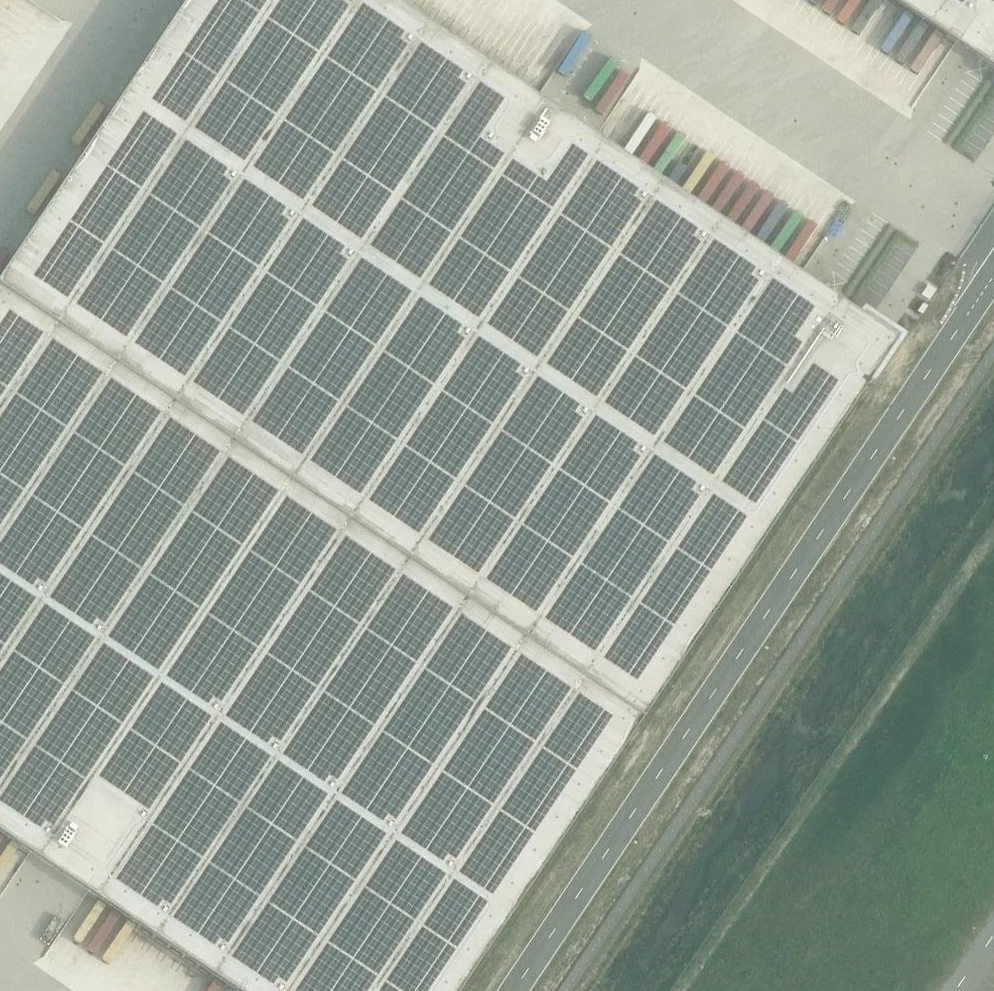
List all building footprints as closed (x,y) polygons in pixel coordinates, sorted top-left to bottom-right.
[(0,277),(0,287),(642,717),(871,378),(899,336),(864,313),(862,316),(858,313),(392,0),(186,0),(0,277)] [(993,66),(993,0),(896,0),(993,66)] [(113,908),(237,990),(459,990),(622,748),(642,717),(0,287),(0,832),(113,908)]
